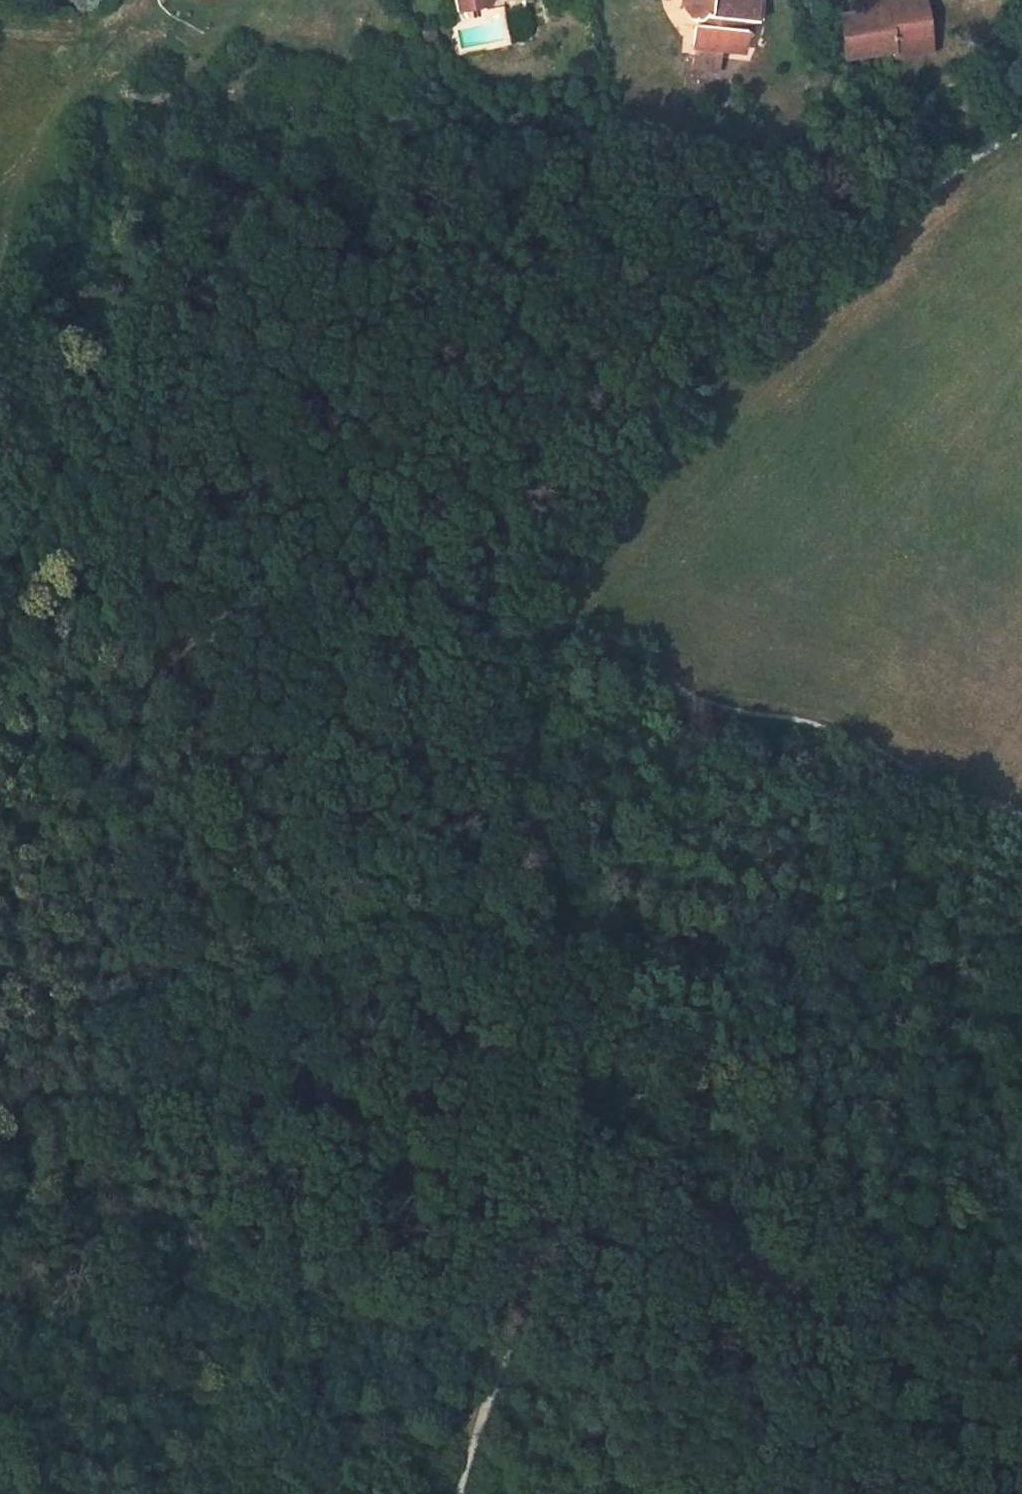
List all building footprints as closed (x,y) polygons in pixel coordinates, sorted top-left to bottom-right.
[(458,12),(486,6),(489,0),(455,0),(458,12)] [(756,0),(682,0),(681,7),(682,9),(685,15),(691,21),(695,24),(693,45),(742,50),(745,30),(741,30),(741,21),(753,22),(756,0)] [(839,15),(844,57),(891,50),(893,56),(913,52),(912,42),(929,39),(924,9),(913,11),(911,0),(867,0),(869,10),(839,15)] [(913,11),(924,9),(923,0),(911,0),(913,11)] [(931,49),(929,39),(912,42),(913,52),(931,49)]
